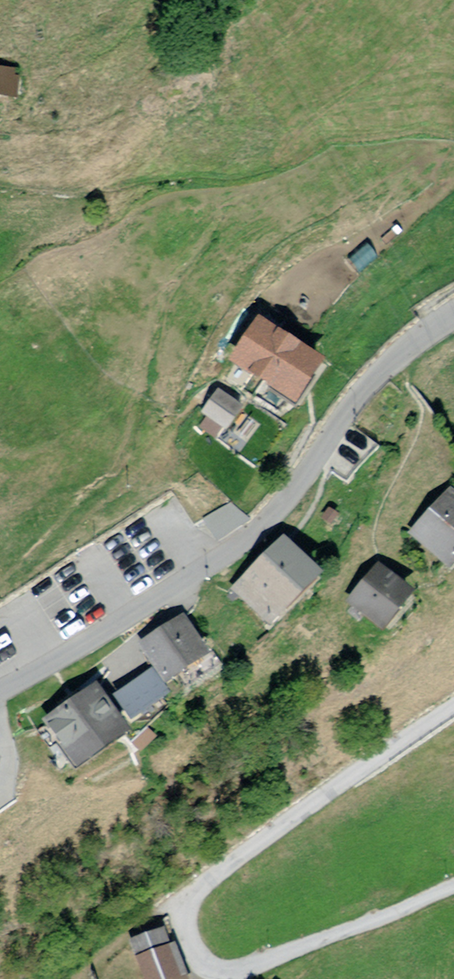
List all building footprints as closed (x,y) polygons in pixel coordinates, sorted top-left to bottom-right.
[(0,65),(0,102),(26,103),(27,66),(0,65)] [(317,364),(259,325),(236,361),(294,400),(317,364)] [(239,408),(219,393),(205,413),(224,427),(239,408)] [(198,479),(175,493),(195,526),(227,505),(198,479)] [(450,485),(409,532),(449,566),(453,561),(453,488),(450,485)] [(321,570),(285,534),(232,586),(269,623),(321,570)] [(407,594),(378,570),(353,601),(382,625),(407,594)] [(200,655),(180,623),(147,645),(167,676),(200,655)] [(166,693),(151,672),(116,696),(131,717),(166,693)] [(122,730),(95,691),(50,723),(77,762),(122,730)] [(130,742),(139,750),(154,736),(146,727),(130,742)] [(139,939),(155,978),(179,978),(195,972),(175,924),(139,939)]
